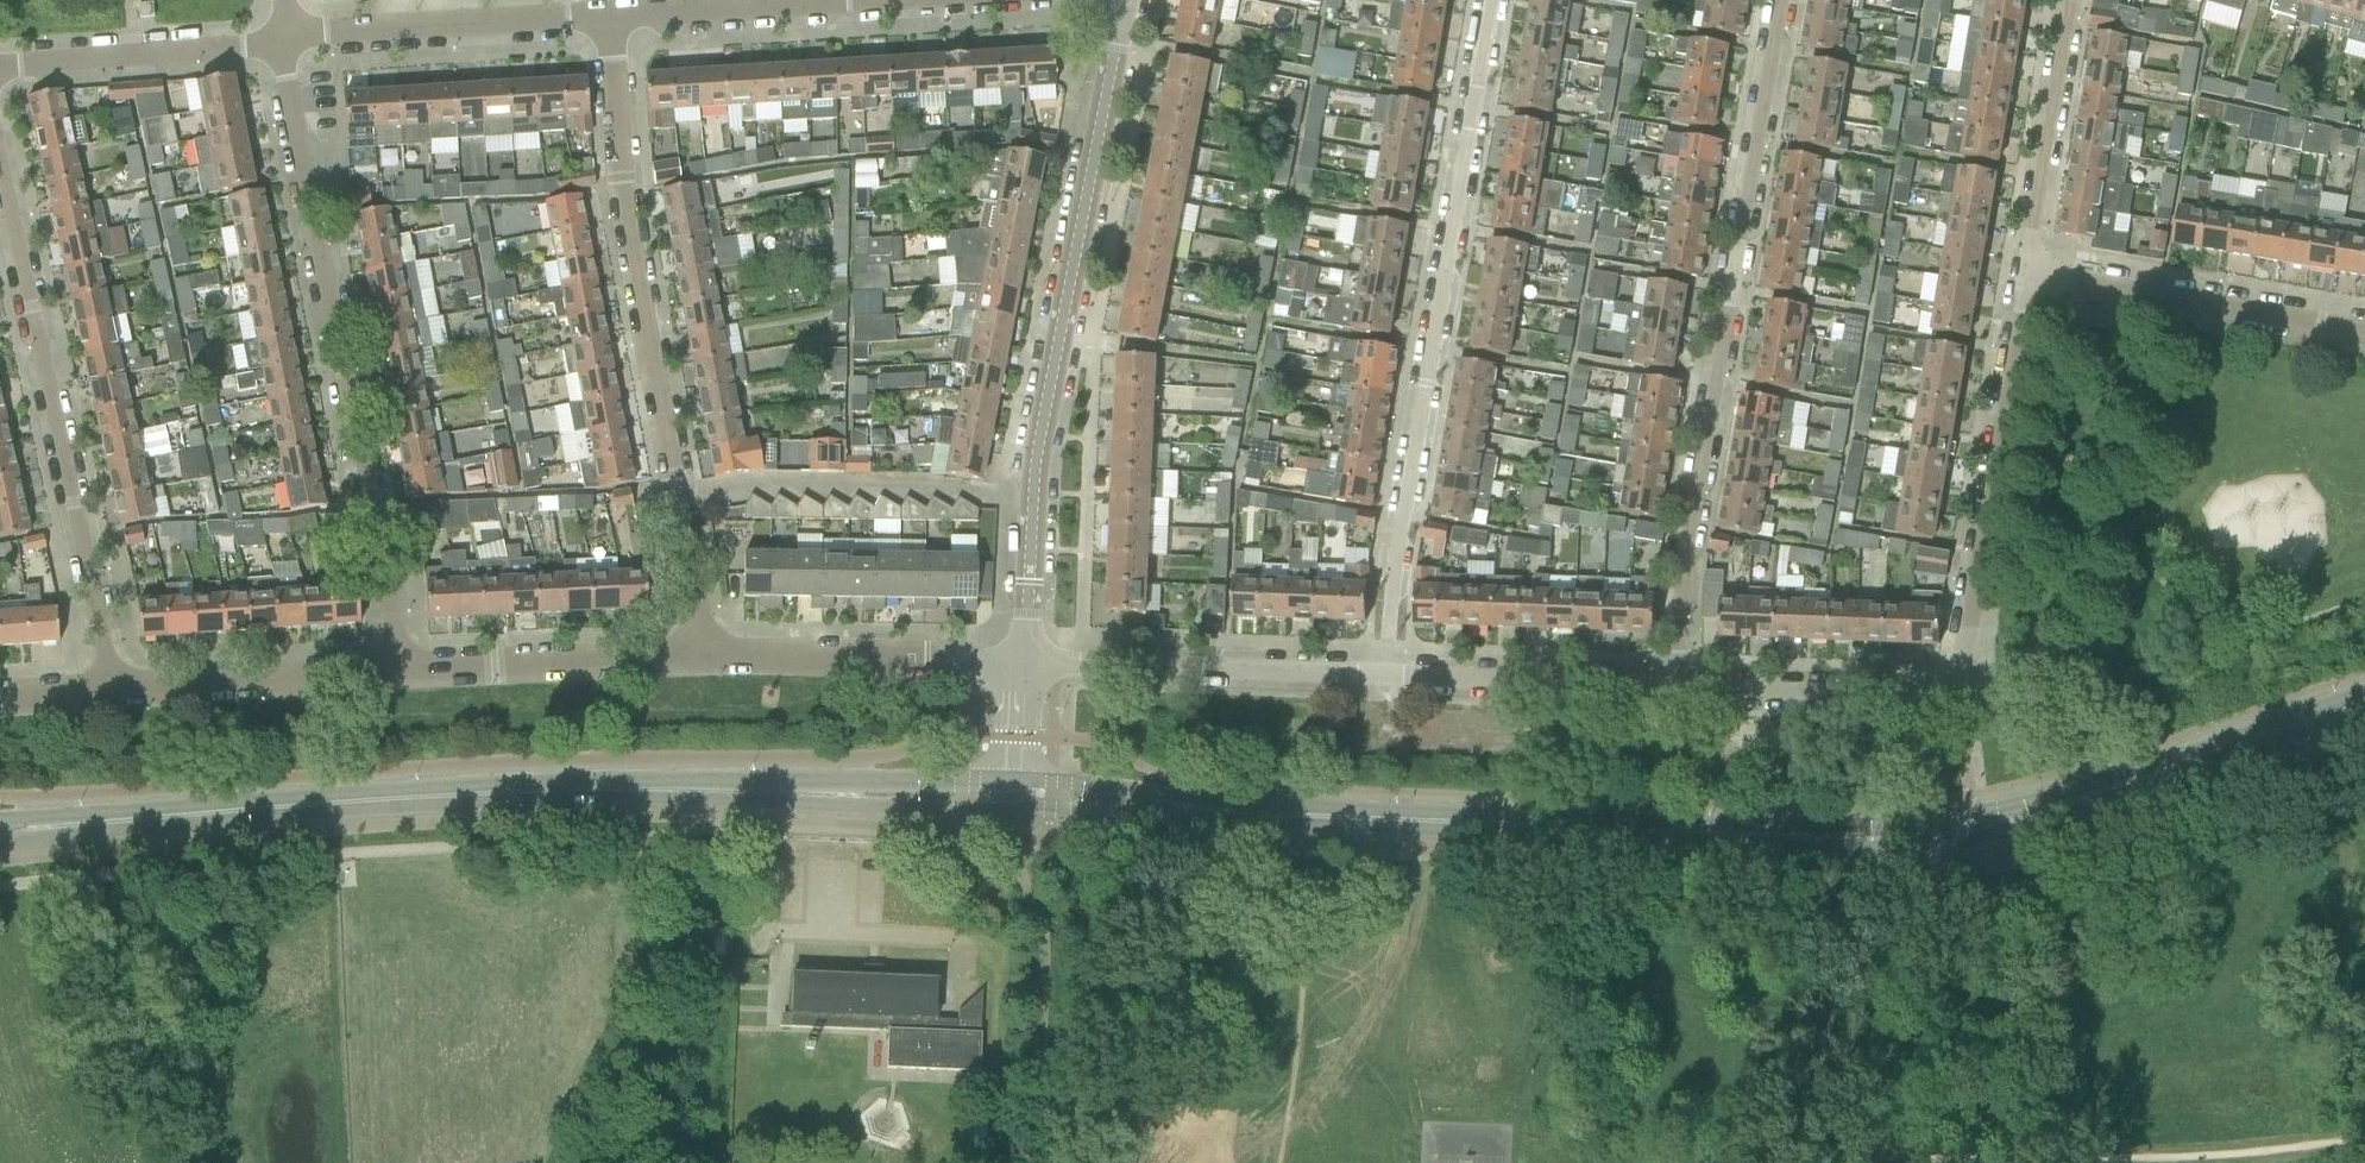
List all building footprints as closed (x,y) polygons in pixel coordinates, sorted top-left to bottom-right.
[(1181,16),(1216,23),(1233,26),(1238,0),(1184,0),(1181,16)] [(1344,0),(1329,0),(1327,8),(1342,10),(1344,0)] [(1409,7),(1444,13),(1446,0),(1391,0),(1390,4),(1409,7)] [(1529,27),(1564,33),(1578,35),(1583,8),(1569,5),(1557,3),(1537,0),(1533,0),(1529,27)] [(1636,14),(1649,16),(1652,0),(1638,0),(1637,6),(1636,14)] [(1696,6),(1745,15),(1747,0),(1708,0),(1708,1),(1700,0),(1697,0),(1696,6)] [(1810,3),(1848,9),(1850,0),(1810,0),(1810,3)] [(1891,10),(1904,12),(1904,13),(1917,15),(1918,11),(1919,0),(1892,0),(1891,10)] [(1925,12),(1936,14),(1938,14),(1939,15),(1941,0),(1927,0),(1925,12)] [(1971,20),(2021,28),(2025,1),(2017,0),(1974,0),(1971,20)] [(2089,25),(2114,28),(2117,7),(2118,0),(2094,0),(2092,12),(2089,25)] [(2242,13),(2246,0),(2209,0),(2208,3),(2242,13)] [(2271,12),(2297,19),(2302,0),(2274,0),(2271,12)] [(2295,23),(2309,26),(2314,8),(2328,12),(2331,0),(2302,0),(2297,19),(2295,23)] [(2324,25),(2350,32),(2354,19),(2359,0),(2331,0),(2328,12),(2324,25)] [(2354,19),(2349,39),(2364,43),(2364,0),(2359,0),(2354,19)] [(1810,3),(1806,25),(1856,34),(1857,27),(1845,25),(1848,9),(1810,3)] [(2242,13),(2208,3),(2203,23),(2237,32),(2242,13)] [(153,4),(139,5),(139,16),(140,19),(154,18),(154,17),(153,4)] [(1391,4),(1387,30),(1404,33),(1440,39),(1444,13),(1409,7),(1391,4)] [(1745,15),(1696,6),(1695,13),(1705,14),(1703,31),(1741,38),(1745,15)] [(2117,7),(2114,28),(2137,32),(2140,14),(2140,13),(2117,7)] [(2137,32),(2154,35),(2157,17),(2168,18),(2169,13),(2141,8),(2140,13),(2137,32)] [(2314,8),(2309,26),(2323,30),(2324,25),(2328,12),(2314,8)] [(1923,26),(1922,28),(1936,31),(1936,29),(1939,15),(1938,14),(1936,14),(1925,12),(1923,26)] [(1611,25),(1608,41),(1623,43),(1626,22),(1627,16),(1613,14),(1612,19),(1611,25)] [(1216,23),(1181,16),(1176,44),(1211,51),(1216,23)] [(2169,16),(2166,34),(2191,39),(2194,21),(2169,16)] [(2157,17),(2154,35),(2165,37),(2168,18),(2157,17)] [(1971,20),(1966,47),(2016,55),(2021,28),(1971,20)] [(1303,23),(1300,39),(1313,41),(1316,25),(1303,23)] [(1902,24),(1899,41),(1912,43),(1915,26),(1902,24)] [(1856,34),(1806,25),(1802,48),(1852,57),(1856,34)] [(2350,32),(2324,25),(2322,31),(2349,39),(2350,32)] [(1529,27),(1524,54),(1567,61),(1575,63),(1578,48),(1562,45),(1564,33),(1529,27)] [(1324,28),(1321,47),(1333,49),(1336,30),(1324,28)] [(1631,40),(1628,59),(1638,61),(1640,61),(1642,61),(1646,34),(1632,31),(1631,40)] [(1404,33),(1400,60),(1435,66),(1440,39),(1404,33)] [(2095,34),(2090,63),(2124,69),(2127,52),(2143,55),(2145,42),(2095,34)] [(1300,39),(1297,56),(1311,59),(1311,58),(1313,41),(1300,39)] [(1689,57),(1687,69),(1723,75),(1727,47),(1678,39),(1675,54),(1689,57)] [(2349,39),(2344,56),(2364,62),(2364,43),(2349,39)] [(1623,43),(1608,41),(1606,55),(1620,57),(1623,43)] [(1912,43),(1899,41),(1895,64),(1908,66),(1912,43)] [(1239,42),(1237,54),(1255,57),(1257,45),(1239,42)] [(1918,45),(1915,66),(1929,69),(1933,48),(1918,45)] [(1316,75),(1316,76),(1351,81),(1353,69),(1356,53),(1333,49),(1321,47),(1318,63),(1316,75)] [(1962,74),(1976,77),(2012,82),(2016,55),(1966,47),(1962,74)] [(2184,49),(2179,79),(2194,81),(2199,51),(2198,51),(2197,51),(2184,49)] [(1052,51),(1024,53),(1026,89),(1054,87),(1052,51)] [(2140,72),(2143,55),(2127,52),(2124,69),(2140,72)] [(1024,53),(997,55),(998,68),(999,90),(1002,124),(1011,124),(1019,123),(1018,108),(1021,108),(1020,94),(1018,94),(1017,89),(1026,89),(1025,68),(1024,53)] [(1524,54),(1520,81),(1555,87),(1562,88),(1567,61),(1524,54)] [(997,55),(970,57),(972,92),(999,90),(997,55)] [(970,57),(943,58),(945,94),(972,92),(970,57)] [(943,58),(914,60),(917,95),(945,94),(943,58)] [(1173,58),(1168,85),(1205,93),(1210,65),(1173,58)] [(1625,74),(1625,75),(1637,77),(1639,77),(1642,61),(1640,61),(1638,61),(1628,59),(1625,74)] [(914,60),(887,62),(889,97),(890,97),(891,116),(917,114),(916,95),(917,95),(914,60)] [(1435,66),(1400,60),(1395,88),(1430,94),(1435,66)] [(887,62),(860,64),(863,110),(875,110),(875,98),(876,98),(889,97),(887,62)] [(1812,62),(1807,90),(1842,96),(1847,68),(1812,62)] [(2090,63),(2085,91),(2119,97),(2124,69),(2090,63)] [(860,64),(832,65),(835,100),(837,100),(849,100),(850,113),(863,112),(863,110),(860,64)] [(832,65),(805,67),(809,121),(836,119),(835,100),(832,65)] [(1915,66),(1912,83),(1913,83),(1927,85),(1929,69),(1915,66)] [(781,69),(778,69),(780,104),(779,104),(780,123),(784,123),(809,121),(805,67),(793,68),(781,69)] [(778,69),(751,70),(753,105),(779,104),(780,104),(778,69)] [(1687,69),(1683,96),(1718,102),(1723,75),(1687,69)] [(751,70),(723,72),(726,107),(737,106),(738,122),(751,121),(750,106),(753,105),(751,70)] [(700,74),(696,74),(698,109),(702,109),(726,107),(723,72),(700,74)] [(1603,73),(1599,94),(1613,97),(1617,75),(1603,73)] [(673,75),(669,76),(671,111),(673,110),(675,110),(698,109),(696,74),(673,75)] [(669,76),(645,77),(648,132),(674,130),(673,110),(671,111),(669,76)] [(197,84),(202,111),(237,104),(232,77),(197,84)] [(1976,77),(1972,104),(2007,109),(2012,82),(1976,77)] [(2199,92),(2220,97),(2222,87),(2223,83),(2202,78),(2199,92)] [(2179,79),(2176,95),(2191,97),(2194,81),(2179,79)] [(589,135),(586,80),(559,82),(562,132),(564,132),(563,118),(576,117),(577,136),(589,135)] [(1555,87),(1520,81),(1515,108),(1550,114),(1555,87)] [(559,82),(532,84),(534,120),(536,134),(562,132),(559,82)] [(134,99),(139,122),(160,119),(166,117),(162,97),(161,83),(152,83),(133,85),(134,99)] [(2222,87),(2220,97),(2234,100),(2237,86),(2223,83),(2222,87)] [(532,84),(505,86),(507,121),(508,136),(536,134),(534,120),(532,84)] [(2259,84),(2254,104),(2272,108),(2274,95),(2276,87),(2259,84)] [(107,87),(107,88),(108,101),(127,99),(126,85),(107,87)] [(1168,85),(1162,113),(1200,120),(1205,93),(1168,85)] [(505,86),(478,87),(480,123),(481,139),(508,137),(508,136),(507,121),(505,86)] [(1621,102),(1620,103),(1632,105),(1633,105),(1634,105),(1637,88),(1636,88),(1623,86),(1621,102)] [(1891,86),(1888,103),(1901,105),(1903,92),(1904,89),(1891,86)] [(478,87),(451,89),(455,140),(481,139),(480,123),(478,87)] [(451,89),(425,91),(428,142),(455,140),(451,89)] [(1807,90),(1803,117),(1838,123),(1842,96),(1807,90)] [(425,91),(398,92),(400,128),(401,146),(429,144),(428,142),(425,91)] [(1293,91),(1289,109),(1297,110),(1298,111),(1300,111),(1301,111),(1304,93),(1303,93),(1302,92),(1300,92),(1299,92),(1293,91)] [(2085,91),(2080,120),(2143,131),(2145,116),(2117,111),(2119,97),(2085,91)] [(28,99),(34,128),(68,121),(62,92),(28,99)] [(373,130),(400,128),(398,92),(371,94),(373,130)] [(371,94),(343,96),(346,132),(347,151),(375,149),(373,130),(371,94)] [(1613,97),(1599,94),(1597,108),(1611,111),(1613,97)] [(1312,95),(1308,114),(1322,116),(1326,97),(1312,95)] [(2274,95),(2272,108),(2273,108),(2287,111),(2290,98),(2277,95),(2274,95)] [(1718,102),(1683,96),(1680,111),(1666,109),(1664,121),(1713,130),(1718,102)] [(1372,124),(1389,127),(1424,133),(1428,106),(1376,97),(1372,124)] [(1957,101),(1953,128),(2003,136),(2007,109),(1972,104),(1957,101)] [(2196,115),(2196,116),(2223,122),(2223,121),(2225,106),(2199,101),(2196,115)] [(2308,117),(2327,121),(2329,110),(2330,106),(2312,102),(2308,117)] [(1887,103),(1882,130),(1883,130),(1897,132),(1901,105),(1888,103),(1887,103)] [(1907,119),(1921,122),(1923,106),(1909,103),(1906,119),(1907,119)] [(202,111),(208,138),(243,131),(237,104),(202,111)] [(2222,123),(2222,124),(2239,128),(2237,139),(2247,141),(2249,130),(2253,112),(2225,106),(2223,121),(2223,122),(2222,123)] [(2329,110),(2327,121),(2343,124),(2346,110),(2330,106),(2329,110)] [(129,109),(116,111),(121,138),(135,135),(129,109)] [(1289,109),(1286,128),(1295,129),(1298,130),(1301,111),(1300,111),(1298,111),(1297,110),(1289,109)] [(2253,112),(2249,130),(2276,135),(2276,134),(2279,118),(2253,112)] [(1162,113),(1157,141),(1194,148),(1200,120),(1162,113)] [(1322,116),(1308,114),(1306,129),(1320,132),(1322,116)] [(1838,123),(1803,117),(1798,144),(1848,153),(1849,142),(1835,139),(1838,123)] [(68,121),(34,128),(40,156),(74,149),(88,146),(82,118),(68,121)] [(2173,118),(2170,135),(2172,135),(2173,135),(2184,137),(2187,121),(2173,118)] [(2279,118),(2276,134),(2274,145),(2299,150),(2305,123),(2279,118)] [(160,119),(139,122),(144,150),(159,147),(165,146),(160,119)] [(1616,125),(1613,148),(1626,150),(1628,138),(1630,121),(1617,119),(1616,125)] [(1903,144),(1903,146),(1924,150),(1928,126),(1929,124),(1929,123),(1921,122),(1907,119),(1907,120),(1907,122),(1903,144)] [(2080,120),(2075,148),(2125,157),(2128,138),(2141,140),(2143,131),(2080,120)] [(1513,121),(1508,148),(1544,154),(1548,127),(1513,121)] [(1011,124),(1002,124),(1004,144),(1017,146),(1036,149),(1038,135),(1020,132),(1019,123),(1011,124)] [(2301,151),(2325,156),(2331,129),(2307,124),(2301,151)] [(1389,127),(1384,154),(1419,160),(1421,151),(1427,152),(1431,135),(1424,134),(1424,133),(1389,127)] [(2003,136),(1953,128),(1950,128),(1945,155),(1998,164),(2003,136)] [(1883,130),(1880,147),(1894,149),(1894,146),(1897,132),(1883,130)] [(2249,130),(2247,141),(2273,147),(2276,135),(2249,130)] [(192,141),(198,168),(248,158),(243,131),(208,138),(192,141)] [(992,131),(975,133),(976,146),(993,145),(992,131)] [(2339,145),(2356,149),(2356,148),(2359,136),(2342,132),(2339,145)] [(921,135),(918,135),(919,151),(922,151),(947,149),(947,148),(946,133),(921,135)] [(975,133),(953,134),(954,148),(976,146),(975,133)] [(1666,134),(1662,156),(1665,157),(1671,158),(1719,166),(1723,143),(1700,139),(1688,137),(1685,137),(1666,134)] [(918,135),(901,136),(902,152),(919,151),(918,135)] [(1038,135),(1036,149),(1054,153),(1056,139),(1038,135)] [(2170,135),(2168,152),(2169,152),(2181,154),(2182,152),(2184,137),(2173,135),(2172,135),(2170,135)] [(2356,148),(2364,150),(2364,137),(2359,136),(2356,148)] [(2138,159),(2141,140),(2128,138),(2125,157),(2129,158),(2138,159)] [(892,139),(864,140),(865,155),(893,154),(892,139)] [(864,140),(846,141),(847,156),(865,155),(864,140)] [(1157,141),(1152,169),(1189,176),(1194,148),(1157,141)] [(808,144),(782,146),(783,160),(809,159),(808,145),(808,144)] [(825,144),(808,145),(809,159),(826,158),(825,144)] [(138,146),(123,150),(127,167),(142,164),(138,146)] [(1282,146),(1279,164),(1287,166),(1289,166),(1290,167),(1294,148),(1292,148),(1282,146)] [(1592,146),(1589,162),(1600,164),(1602,164),(1603,164),(1606,148),(1605,148),(1603,148),(1592,146)] [(159,147),(144,150),(148,168),(163,165),(159,147)] [(1302,148),(1299,167),(1313,170),(1315,170),(1318,151),(1316,151),(1315,150),(1302,148)] [(1508,148),(1503,175),(1539,181),(1544,154),(1508,148)] [(1613,148),(1610,165),(1611,165),(1623,167),(1623,165),(1624,161),(1626,150),(1613,148)] [(2075,148),(2070,177),(2122,186),(2124,186),(2129,158),(2125,157),(2075,148)] [(40,156),(46,185),(80,177),(74,149),(40,156)] [(772,150),(754,153),(756,167),(775,164),(772,150)] [(989,152),(984,176),(1038,186),(1043,159),(1008,152),(989,152)] [(754,153),(737,156),(740,170),(756,167),(754,153)] [(1384,154),(1380,181),(1415,187),(1419,160),(1384,154)] [(1784,154),(1780,177),(1829,185),(1834,186),(1835,180),(1831,179),(1828,178),(1820,177),(1822,160),(1808,158),(1784,154)] [(921,157),(892,159),(893,170),(922,168),(921,157)] [(1665,157),(1662,179),(1677,182),(1715,188),(1719,166),(1671,158),(1665,157)] [(248,158),(198,168),(203,195),(253,185),(248,158)] [(725,158),(704,162),(706,176),(727,173),(725,158)] [(1653,175),(1654,160),(1637,159),(1636,174),(1653,175)] [(1898,169),(1895,187),(1907,189),(1908,189),(1911,169),(1911,168),(1912,162),(1913,161),(1900,159),(1899,167),(1899,169),(1898,169)] [(855,161),(854,190),(869,189),(876,189),(874,160),(855,161)] [(651,166),(654,184),(680,180),(677,162),(651,166)] [(704,162),(687,165),(689,179),(706,176),(704,162)] [(1586,176),(1586,179),(1599,181),(1600,182),(1603,164),(1602,164),(1600,164),(1589,162),(1586,176)] [(142,164),(127,167),(130,184),(145,180),(142,164)] [(1279,164),(1275,183),(1287,185),(1290,167),(1289,166),(1287,166),(1279,164)] [(1297,183),(1295,196),(1313,199),(1315,188),(1310,187),(1310,186),(1313,170),(1299,167),(1296,183),(1297,183)] [(1941,195),(1956,198),(1991,204),(1996,176),(1946,167),(1941,195)] [(1152,169),(1146,197),(1184,204),(1189,176),(1152,169)] [(1877,170),(1873,193),(1886,195),(1890,172),(1879,171),(1877,170)] [(592,171),(573,174),(576,190),(595,187),(592,171)] [(833,171),(833,189),(847,189),(848,172),(833,171)] [(169,174),(151,177),(156,204),(174,201),(169,174)] [(573,174),(555,178),(557,193),(576,190),(573,174)] [(981,175),(976,202),(983,203),(1032,213),(1038,186),(984,176),(981,175)] [(1503,175),(1499,202),(1534,208),(1539,181),(1503,175)] [(2163,175),(2160,191),(2174,194),(2177,177),(2163,175)] [(395,186),(387,186),(388,204),(404,203),(403,189),(403,176),(395,177),(395,186)] [(459,176),(431,177),(432,201),(460,200),(459,186),(459,176)] [(1608,176),(1605,193),(1618,195),(1621,178),(1608,176)] [(46,185),(52,213),(86,206),(80,177),(46,185)] [(1780,177),(1776,199),(1815,206),(1832,209),(1836,186),(1834,186),(1829,185),(1780,177)] [(2070,177),(2065,205),(2117,214),(2122,186),(2070,177)] [(2212,185),(2210,193),(2237,198),(2240,181),(2213,177),(2212,185)] [(919,179),(888,183),(889,188),(919,185),(919,179)] [(1658,202),(1663,202),(1711,211),(1715,188),(1677,182),(1662,179),(1658,202)] [(2184,180),(2183,189),(2196,192),(2197,183),(2184,180)] [(2240,181),(2237,198),(2255,201),(2257,189),(2266,191),(2267,185),(2240,180),(2240,181)] [(1415,187),(1380,181),(1375,209),(1410,215),(1415,187)] [(533,182),(513,183),(514,197),(534,196),(534,194),(533,182)] [(659,191),(665,220),(714,211),(708,182),(659,191)] [(2277,207),(2291,210),(2294,187),(2268,182),(2267,185),(2266,191),(2279,193),(2277,207)] [(2294,187),(2291,210),(2307,212),(2309,197),(2320,199),(2321,194),(2322,186),(2295,182),(2294,187)] [(513,183),(485,184),(486,198),(514,197),(513,183)] [(2177,221),(2173,245),(2201,249),(2210,195),(2210,193),(2212,185),(2197,183),(2196,192),(2183,189),(2179,209),(2177,221)] [(485,184),(459,186),(460,200),(486,198),(485,184)] [(2122,186),(2117,214),(2127,216),(2132,188),(2124,186),(2122,186)] [(1895,187),(1892,203),(1906,206),(1906,204),(1908,189),(1907,189),(1895,187)] [(833,189),(832,206),(846,207),(847,189),(833,189)] [(854,190),(854,206),(868,207),(869,189),(854,190)] [(1583,194),(1579,215),(1593,218),(1595,203),(1596,202),(1604,203),(1605,193),(1597,191),(1584,189),(1583,194)] [(2228,254),(2254,259),(2266,191),(2257,189),(2255,201),(2237,198),(2228,254)] [(228,198),(233,227),(268,220),(262,191),(228,198)] [(349,195),(352,208),(371,204),(368,191),(349,195)] [(2160,191),(2157,208),(2172,210),(2174,194),(2160,191)] [(2254,259),(2281,263),(2291,210),(2277,207),(2279,193),(2266,191),(2254,259)] [(1604,203),(1603,210),(1615,212),(1618,195),(1605,193),(1604,203)] [(1859,212),(1883,216),(1886,197),(1862,193),(1859,212)] [(2201,249),(2228,254),(2237,198),(2210,193),(2210,195),(2201,249)] [(2320,199),(2318,213),(2343,217),(2347,198),(2321,194),(2320,199)] [(556,200),(545,202),(550,231),(584,225),(579,196),(556,200)] [(1146,197),(1141,224),(1147,226),(1178,232),(1184,204),(1146,197)] [(2281,263),(2308,268),(2318,213),(2320,199),(2309,197),(2307,212),(2291,210),(2281,263)] [(1956,198),(1951,225),(1986,231),(1991,204),(1956,198)] [(1776,199),(1773,221),(1822,230),(1823,224),(1812,222),(1815,206),(1776,199)] [(826,202),(803,206),(806,225),(829,221),(826,202)] [(1272,202),(1269,220),(1277,222),(1279,222),(1280,222),(1284,204),(1282,204),(1272,202)] [(1534,208),(1499,202),(1494,229),(1542,237),(1547,210),(1534,208)] [(1672,211),(1669,226),(1708,233),(1711,211),(1663,202),(1662,209),(1672,211)] [(59,242),(104,232),(98,203),(86,206),(52,213),(59,242)] [(134,206),(138,224),(154,220),(150,203),(134,206)] [(983,203),(978,230),(1027,240),(1032,213),(983,203)] [(463,205),(438,207),(442,228),(452,226),(466,223),(467,223),(463,205)] [(2117,214),(2065,205),(2060,235),(2093,241),(2091,250),(2125,256),(2128,237),(2114,234),(2117,214)] [(484,206),(471,208),(478,246),(491,243),(484,206)] [(173,208),(158,212),(165,241),(180,238),(173,208)] [(2172,210),(2157,208),(2155,221),(2169,224),(2172,210)] [(354,215),(359,245),(393,238),(388,209),(354,215)] [(665,220),(670,249),(705,242),(720,240),(714,211),(665,220)] [(2308,268),(2335,272),(2344,220),(2344,218),(2343,217),(2318,213),(2308,268)] [(2127,216),(2117,214),(2114,234),(2128,237),(2131,217),(2127,216)] [(1351,243),(1354,217),(1339,215),(1336,241),(1351,243)] [(1575,243),(1588,246),(1588,245),(1590,232),(1593,218),(1579,215),(1575,243)] [(1601,216),(1598,237),(1610,239),(1614,240),(1617,226),(1618,217),(1602,215),(1601,216)] [(1290,216),(1287,235),(1301,237),(1304,218),(1290,216)] [(1353,246),(1368,249),(1403,254),(1408,227),(1357,218),(1353,246)] [(1869,219),(1866,237),(1878,239),(1882,221),(1869,219)] [(154,220),(138,224),(142,242),(158,239),(154,220)] [(233,227),(239,256),(273,249),(268,220),(233,227)] [(1269,220),(1265,239),(1277,241),(1280,222),(1279,222),(1277,222),(1269,220)] [(2362,277),(2364,259),(2364,224),(2344,220),(2335,272),(2362,277)] [(1773,221),(1769,243),(1807,250),(1818,252),(1822,230),(1773,221)] [(466,223),(452,226),(455,244),(469,242),(466,223)] [(853,223),(853,241),(867,242),(867,224),(853,223)] [(1141,224),(1135,252),(1173,259),(1178,232),(1141,224)] [(1653,224),(1649,246),(1656,247),(1704,255),(1708,233),(1669,226),(1653,224)] [(1890,224),(1886,241),(1897,243),(1898,243),(1899,243),(1902,226),(1890,224)] [(550,231),(556,260),(590,253),(584,225),(550,231)] [(1951,225),(1946,251),(1982,258),(1986,231),(1951,225)] [(104,232),(59,242),(65,270),(99,263),(128,256),(121,228),(104,232)] [(944,233),(946,259),(971,257),(1022,267),(1027,240),(978,230),(977,230),(944,233)] [(832,231),(831,248),(845,249),(846,232),(832,231)] [(2138,247),(2137,257),(2163,262),(2164,253),(2165,251),(2167,235),(2153,232),(2151,249),(2138,247)] [(1284,251),(1284,252),(1298,254),(1298,253),(1301,237),(1287,235),(1284,251)] [(705,242),(670,249),(676,278),(710,271),(740,265),(735,237),(720,240),(705,242)] [(1598,237),(1595,254),(1610,256),(1612,257),(1613,257),(1616,257),(1617,258),(1620,241),(1618,241),(1614,240),(1610,239),(1598,237)] [(1878,239),(1866,237),(1863,251),(1876,254),(1878,239)] [(180,238),(165,241),(171,269),(186,266),(180,238)] [(359,245),(365,273),(399,266),(393,238),(359,245)] [(853,241),(852,269),(886,266),(888,265),(902,264),(899,238),(867,242),(853,241)] [(1492,241),(1487,269),(1523,275),(1536,277),(1541,249),(1492,241)] [(1886,241),(1883,257),(1896,259),(1899,243),(1898,243),(1897,243),(1886,241)] [(478,246),(477,246),(483,275),(497,272),(492,243),(491,243),(478,246)] [(1769,243),(1765,266),(1814,274),(1815,268),(1804,266),(1807,250),(1769,243)] [(1704,255),(1656,247),(1654,254),(1664,256),(1662,272),(1700,278),(1704,255)] [(831,248),(831,266),(844,266),(845,249),(831,248)] [(239,256),(245,284),(279,277),(273,249),(239,256)] [(1368,249),(1363,275),(1398,281),(1403,254),(1368,249)] [(1946,251),(1942,278),(1977,284),(1982,258),(1946,251)] [(471,252),(458,255),(464,284),(477,281),(471,252)] [(1135,252),(1130,280),(1168,287),(1173,259),(1135,252)] [(556,262),(542,265),(547,291),(561,288),(595,282),(590,253),(556,260),(556,262)] [(1571,261),(1567,283),(1582,285),(1587,258),(1586,258),(1572,255),(1571,261)] [(946,259),(936,260),(939,286),(958,285),(966,284),(982,287),(1017,293),(1022,267),(971,257),(946,259)] [(1261,258),(1258,276),(1266,277),(1269,278),(1270,278),(1273,260),(1272,260),(1261,258)] [(149,262),(152,280),(166,277),(163,259),(149,262)] [(1282,262),(1277,289),(1293,291),(1293,290),(1304,292),(1309,267),(1282,262)] [(65,270),(71,298),(105,291),(99,263),(65,270)] [(365,273),(370,302),(404,295),(418,292),(413,264),(399,266),(365,273)] [(852,269),(852,294),(889,290),(888,265),(886,266),(852,269)] [(1861,265),(1858,282),(1871,284),(1874,267),(1861,265)] [(1814,274),(1765,266),(1761,289),(1799,295),(1802,279),(1813,281),(1814,274)] [(1487,269),(1483,296),(1518,302),(1523,275),(1487,269)] [(676,278),(681,306),(716,300),(710,271),(676,278)] [(216,272),(189,277),(192,291),(219,286),(216,272)] [(1343,272),(1339,299),(1394,308),(1398,281),(1363,275),(1343,272)] [(1587,297),(1587,298),(1613,303),(1618,276),(1615,276),(1591,272),(1587,297)] [(1258,276),(1255,294),(1263,296),(1265,296),(1267,297),(1270,278),(1269,278),(1266,277),(1258,276)] [(167,277),(152,280),(159,309),(172,306),(173,306),(167,277)] [(189,277),(173,280),(180,314),(195,311),(192,291),(189,277)] [(250,313),(284,306),(279,277),(245,284),(250,313)] [(1879,277),(1876,295),(1877,295),(1890,297),(1891,298),(1894,279),(1893,279),(1888,278),(1879,277)] [(1942,278),(1937,305),(1972,311),(1977,284),(1942,278)] [(831,279),(831,308),(845,308),(846,279),(831,279)] [(1130,280),(1125,308),(1147,312),(1162,315),(1168,287),(1130,280)] [(1640,280),(1635,308),(1646,309),(1682,316),(1686,288),(1663,284),(1651,282),(1640,280)] [(464,284),(450,287),(450,292),(465,290),(466,301),(480,298),(477,281),(464,284)] [(513,281),(485,286),(488,303),(501,301),(516,298),(513,281)] [(555,319),(566,317),(600,310),(595,282),(561,288),(537,293),(539,307),(552,304),(555,319)] [(1856,296),(1854,304),(1867,306),(1868,298),(1871,284),(1858,282),(1856,292),(1856,296)] [(1565,296),(1564,299),(1578,302),(1579,302),(1582,285),(1567,283),(1565,296)] [(958,285),(956,294),(964,296),(961,311),(977,314),(1011,320),(1017,293),(982,287),(966,284),(958,285)] [(105,291),(71,298),(77,327),(111,319),(127,316),(121,288),(105,291)] [(1293,291),(1277,289),(1274,305),(1290,308),(1293,291)] [(370,302),(376,330),(410,323),(424,321),(418,292),(404,295),(370,302)] [(1877,296),(1873,323),(1889,325),(1890,322),(1893,302),(1893,299),(1894,298),(1891,298),(1890,297),(1877,295),(1877,296)] [(1483,296),(1478,323),(1514,329),(1518,302),(1483,296)] [(716,300),(681,306),(687,335),(721,328),(721,326),(735,324),(730,297),(716,300)] [(1325,314),(1323,325),(1354,330),(1366,332),(1389,336),(1394,308),(1359,302),(1339,299),(1336,316),(1325,314)] [(501,301),(488,303),(493,331),(507,329),(501,301)] [(1770,302),(1766,330),(1801,336),(1805,309),(1770,302)] [(1972,311),(1937,305),(1923,303),(1921,314),(1935,317),(1932,333),(1967,339),(1972,311)] [(1616,304),(1614,316),(1626,318),(1628,319),(1629,319),(1626,334),(1642,336),(1644,337),(1677,342),(1682,316),(1646,309),(1635,308),(1616,304)] [(1584,305),(1581,326),(1595,328),(1599,307),(1584,305)] [(159,309),(158,309),(164,337),(178,333),(172,306),(159,309)] [(250,313),(256,341),(290,334),(284,306),(250,313)] [(831,308),(830,325),(845,326),(845,308),(831,308)] [(1162,315),(1125,308),(1119,337),(1142,341),(1157,343),(1162,315)] [(566,317),(572,345),(606,339),(600,310),(566,317)] [(961,311),(956,337),(1006,347),(1011,320),(977,314),(961,311)] [(1251,314),(1248,331),(1259,334),(1263,316),(1262,316),(1251,314)] [(852,318),(852,343),(866,343),(894,342),(893,316),(852,318)] [(1846,316),(1842,340),(1860,344),(1864,319),(1846,316)] [(77,327),(83,355),(117,348),(111,319),(77,327)] [(410,323),(376,330),(381,359),(416,352),(431,349),(425,320),(424,321),(410,323)] [(1561,320),(1558,337),(1572,339),(1575,323),(1561,320)] [(484,321),(470,324),(473,341),(475,341),(488,338),(484,321)] [(1514,329),(1478,323),(1473,350),(1509,357),(1514,329)] [(1595,328),(1581,326),(1578,341),(1593,343),(1595,328)] [(687,335),(692,363),(727,357),(721,328),(687,335)] [(1766,330),(1761,357),(1810,365),(1814,338),(1801,336),(1766,330)] [(1248,331),(1244,350),(1255,352),(1256,352),(1259,334),(1248,331)] [(1869,333),(1864,361),(1879,364),(1884,336),(1869,333)] [(200,334),(186,337),(189,354),(204,351),(200,334)] [(249,372),(262,370),(296,363),(290,334),(256,341),(243,344),(249,372)] [(1269,334),(1266,351),(1281,354),(1284,337),(1269,334)] [(1677,342),(1642,336),(1626,334),(1622,361),(1672,370),(1677,342)] [(951,364),(967,367),(1001,374),(1006,347),(956,337),(951,364)] [(1556,350),(1555,354),(1569,356),(1570,353),(1570,351),(1572,339),(1558,337),(1556,350)] [(478,357),(468,359),(471,371),(477,369),(493,366),(488,338),(475,341),(478,357)] [(1327,362),(1345,365),(1395,373),(1399,350),(1331,338),(1327,362)] [(567,376),(577,374),(611,367),(606,339),(572,345),(561,347),(567,376)] [(1843,371),(1855,373),(1860,344),(1842,340),(1835,339),(1830,367),(1843,369),(1843,371)] [(496,342),(495,343),(498,361),(513,358),(510,340),(496,342)] [(1912,369),(1925,372),(1961,378),(1965,350),(1917,342),(1912,369)] [(180,343),(166,346),(171,365),(184,362),(180,343)] [(852,343),(852,362),(866,362),(866,343),(852,343)] [(89,383),(123,376),(151,370),(153,370),(150,360),(139,362),(135,344),(117,348),(83,355),(89,383)] [(830,350),(830,368),(845,368),(845,350),(830,350)] [(204,351),(189,354),(193,372),(207,369),(204,351)] [(1263,366),(1263,368),(1278,371),(1279,369),(1281,354),(1266,351),(1263,366)] [(381,359),(387,387),(421,380),(416,352),(381,359)] [(692,363),(697,392),(732,385),(727,357),(692,363)] [(1118,357),(1117,385),(1154,386),(1156,358),(1118,357)] [(1810,365),(1761,357),(1756,384),(1803,393),(1805,383),(1812,384),(1815,366),(1810,365)] [(513,358),(498,361),(504,389),(518,386),(513,358)] [(1459,360),(1455,383),(1505,392),(1507,381),(1496,380),(1498,367),(1459,360)] [(1864,361),(1861,379),(1876,382),(1879,364),(1864,361)] [(262,372),(219,380),(221,390),(236,387),(237,394),(256,390),(255,383),(264,381),(267,398),(301,392),(296,363),(262,370),(262,372)] [(1345,365),(1342,387),(1391,395),(1395,373),(1345,365)] [(577,374),(582,402),(616,396),(611,367),(577,374)] [(967,367),(962,394),(996,401),(1001,374),(967,367)] [(830,368),(830,385),(845,385),(845,368),(830,368)] [(1573,368),(1570,388),(1584,391),(1588,370),(1573,368)] [(1238,371),(1235,390),(1248,390),(1251,373),(1238,371)] [(1855,373),(1843,371),(1840,387),(1853,389),(1855,373)] [(1925,372),(1921,399),(1956,405),(1961,378),(1925,372)] [(187,375),(174,378),(177,394),(191,391),(187,375)] [(923,375),(877,377),(878,391),(924,389),(923,375)] [(1631,393),(1629,399),(1677,407),(1681,384),(1628,375),(1625,392),(1631,393)] [(89,383),(96,412),(129,404),(123,376),(89,383)] [(497,377),(482,380),(485,398),(500,395),(497,377)] [(1261,377),(1258,395),(1274,398),(1277,380),(1261,377)] [(851,378),(851,396),(865,396),(866,378),(851,378)] [(387,387),(393,416),(427,409),(421,380),(387,387)] [(1455,383),(1452,406),(1501,414),(1502,408),(1491,406),(1494,391),(1505,393),(1505,392),(1455,383)] [(1548,399),(1560,401),(1563,385),(1562,385),(1561,385),(1550,383),(1548,399)] [(697,392),(703,420),(738,414),(732,385),(697,392)] [(1117,385),(1116,413),(1153,415),(1154,386),(1117,385)] [(1351,395),(1349,411),(1387,418),(1391,395),(1342,387),(1341,393),(1351,395)] [(1584,391),(1570,388),(1568,403),(1582,406),(1584,391)] [(1248,390),(1235,390),(1232,409),(1245,411),(1248,390)] [(191,391),(177,394),(181,410),(194,407),(191,391)] [(213,392),(198,395),(202,411),(204,411),(216,408),(217,408),(213,392)] [(267,398),(273,427),(307,420),(301,392),(267,398)] [(962,394),(957,421),(990,428),(996,401),(962,394)] [(1809,406),(1780,401),(1742,394),(1738,418),(1794,427),(1805,429),(1809,406)] [(500,395),(485,398),(488,414),(503,411),(500,395)] [(1274,398),(1258,395),(1255,411),(1271,414),(1274,398)] [(567,406),(572,434),(573,433),(588,431),(622,424),(616,396),(582,402),(567,406)] [(851,396),(851,413),(865,414),(865,396),(851,396)] [(521,397),(506,399),(510,418),(524,415),(521,397)] [(1621,420),(1635,423),(1674,429),(1677,407),(1629,399),(1624,398),(1621,420)] [(1858,399),(1855,415),(1870,418),(1873,402),(1873,401),(1858,398),(1858,399)] [(1921,399),(1916,426),(1951,432),(1956,405),(1921,399)] [(96,412),(102,440),(136,433),(129,404),(96,412)] [(1547,405),(1544,422),(1557,424),(1560,408),(1547,405)] [(1452,406),(1448,428),(1486,434),(1489,419),(1500,421),(1501,414),(1452,406)] [(204,411),(202,411),(206,428),(207,428),(220,425),(217,408),(216,408),(204,411)] [(393,416),(398,444),(432,437),(427,409),(393,416)] [(1335,425),(1334,431),(1383,440),(1387,418),(1349,411),(1346,427),(1335,425)] [(1834,418),(1832,434),(1845,436),(1848,417),(1849,413),(1836,411),(1835,415),(1834,418)] [(1116,413),(1115,441),(1152,443),(1153,415),(1116,413)] [(703,420),(708,449),(743,442),(738,414),(703,420)] [(524,415),(510,418),(515,446),(530,443),(524,415)] [(1870,418),(1855,415),(1852,432),(1867,434),(1870,418)] [(935,417),(933,444),(934,445),(951,448),(985,454),(990,428),(957,421),(935,417)] [(1566,417),(1563,433),(1577,435),(1580,419),(1566,417)] [(11,446),(4,418),(0,419),(0,449),(11,446)] [(1738,418),(1735,440),(1773,446),(1787,449),(1790,446),(1794,427),(1738,418)] [(273,427),(279,455),(313,448),(307,420),(273,427)] [(1254,422),(1251,440),(1266,442),(1269,425),(1254,422)] [(1544,422),(1541,438),(1554,441),(1555,438),(1555,437),(1557,424),(1544,422)] [(1623,437),(1622,443),(1670,451),(1674,429),(1635,423),(1633,439),(1623,437)] [(572,434),(578,462),(627,453),(622,424),(588,431),(573,433),(572,434)] [(828,424),(827,442),(843,442),(843,424),(828,424)] [(1916,426),(1911,453),(1947,459),(1951,432),(1916,426)] [(1228,428),(1225,447),(1238,447),(1241,430),(1228,428)] [(1448,428),(1444,450),(1493,459),(1494,452),(1483,451),(1486,434),(1448,428)] [(199,429),(186,432),(191,451),(203,448),(199,429)] [(850,430),(850,447),(865,447),(865,430),(850,430)] [(884,431),(870,432),(871,446),(885,445),(884,431)] [(1344,440),(1341,455),(1379,462),(1383,440),(1334,431),(1333,438),(1344,440)] [(102,440),(108,468),(142,461),(136,433),(102,440)] [(1561,448),(1561,450),(1574,452),(1575,450),(1575,449),(1577,435),(1563,433),(1561,448)] [(1845,436),(1832,434),(1829,449),(1842,451),(1845,436)] [(432,437),(398,444),(404,473),(452,463),(446,435),(432,437)] [(743,442),(708,449),(714,478),(748,471),(761,468),(762,468),(755,439),(743,442)] [(1251,440),(1247,463),(1262,466),(1275,468),(1278,445),(1266,442),(1251,440)] [(1735,440),(1731,462),(1780,470),(1781,464),(1770,462),(1773,446),(1735,440)] [(1115,441),(1114,469),(1151,471),(1152,443),(1115,441)] [(809,442),(808,471),(821,471),(842,471),(843,457),(842,457),(843,442),(827,442),(809,442)] [(520,475),(534,472),(537,471),(532,443),(530,443),(515,446),(514,446),(520,475)] [(1621,450),(1618,465),(1627,467),(1666,474),(1670,451),(1622,443),(1621,450)] [(930,466),(929,474),(946,475),(956,477),(980,482),(985,454),(951,448),(934,445),(934,446),(930,466)] [(17,475),(11,446),(0,449),(0,478),(17,475)] [(934,446),(913,447),(914,467),(930,466),(934,446)] [(1238,447),(1225,447),(1222,466),(1235,468),(1238,447)] [(203,448),(191,451),(196,475),(209,472),(203,448)] [(226,448),(211,451),(215,468),(229,465),(226,448)] [(279,455),(284,484),(318,477),(313,448),(279,455)] [(487,454),(494,492),(516,487),(509,450),(487,454)] [(1444,450),(1440,472),(1478,479),(1490,481),(1493,482),(1497,459),(1493,459),(1444,450)] [(1539,450),(1536,466),(1550,468),(1553,452),(1539,450)] [(1894,477),(1907,480),(1942,486),(1947,459),(1911,453),(1898,450),(1894,477)] [(627,453),(578,462),(583,490),(598,488),(632,482),(627,453)] [(1849,453),(1846,469),(1860,472),(1863,455),(1849,453)] [(1319,467),(1318,474),(1326,476),(1376,484),(1379,462),(1341,455),(1330,454),(1329,463),(1322,462),(1319,467)] [(850,457),(850,471),(868,472),(868,458),(851,457),(850,457)] [(108,468),(114,497),(148,489),(142,461),(108,468)] [(1559,461),(1556,477),(1569,480),(1572,463),(1559,461)] [(1827,461),(1824,478),(1837,480),(1840,464),(1827,461)] [(452,463),(404,473),(409,502),(433,497),(443,495),(462,494),(456,462),(452,463)] [(1731,462),(1727,484),(1765,491),(1768,475),(1779,477),(1780,470),(1731,462)] [(1259,481),(1262,466),(1247,463),(1245,479),(1259,481)] [(229,465),(215,468),(218,485),(219,484),(233,482),(229,465)] [(1612,487),(1614,488),(1662,496),(1666,474),(1627,467),(1615,465),(1612,487)] [(1536,466),(1533,483),(1547,485),(1547,482),(1548,479),(1550,468),(1536,466)] [(1114,469),(1112,498),(1150,499),(1162,500),(1164,472),(1151,471),(1114,469)] [(1860,472),(1846,469),(1843,485),(1857,488),(1860,472)] [(534,472),(520,475),(523,491),(537,489),(534,472)] [(1440,472),(1436,495),(1474,501),(1486,503),(1489,504),(1493,482),(1490,481),(1478,479),(1440,472)] [(23,503),(17,475),(0,478),(0,508),(23,503)] [(1326,476),(1325,483),(1334,484),(1332,500),(1333,501),(1348,503),(1372,507),(1376,484),(1326,476)] [(318,477),(284,484),(290,513),(324,506),(318,477)] [(1556,477),(1553,495),(1567,497),(1569,480),(1556,477)] [(218,513),(209,478),(197,481),(205,516),(218,513)] [(1824,479),(1821,495),(1834,497),(1837,480),(1824,478),(1824,479)] [(1907,480),(1902,507),(1937,513),(1942,486),(1907,480)] [(1217,483),(1216,502),(1229,503),(1230,483),(1217,483)] [(1727,484),(1723,506),(1773,515),(1774,509),(1762,507),(1765,491),(1727,484)] [(148,489),(114,497),(120,526),(154,519),(151,502),(164,499),(161,487),(148,489)] [(1523,488),(1520,509),(1541,512),(1543,512),(1544,507),(1547,492),(1523,488)] [(1662,496),(1614,488),(1613,495),(1623,496),(1620,512),(1658,519),(1662,496)] [(632,504),(630,490),(611,493),(614,507),(632,504)] [(1237,492),(1236,505),(1265,510),(1268,497),(1237,492)] [(228,523),(233,522),(241,522),(235,493),(222,495),(228,523)] [(744,507),(744,519),(770,519),(770,506),(750,495),(744,506),(744,507)] [(1436,495),(1432,518),(1456,522),(1471,524),(1473,511),(1487,514),(1489,504),(1486,503),(1474,501),(1436,495)] [(590,496),(573,497),(574,511),(591,511),(590,496)] [(770,506),(770,519),(794,520),(794,507),(776,496),(770,506)] [(794,507),(794,520),(820,520),(820,507),(801,496),(794,507)] [(820,507),(820,520),(846,520),(846,508),(826,496),(820,507)] [(573,497),(557,498),(558,512),(574,511),(573,497)] [(846,520),(872,521),(872,508),(853,497),(846,508),(846,520)] [(872,521),(898,521),(898,508),(879,497),(872,508),(872,521)] [(898,508),(898,521),(924,522),(925,509),(904,497),(898,508)] [(1268,497),(1265,510),(1281,513),(1284,500),(1268,497)] [(1838,513),(1853,516),(1856,500),(1841,497),(1838,513)] [(924,522),(950,522),(950,509),(931,498),(925,509),(924,522)] [(957,498),(950,509),(950,522),(977,522),(977,510),(957,498)] [(1112,498),(1111,526),(1149,527),(1150,499),(1112,498)] [(537,499),(520,500),(521,513),(537,513),(537,499)] [(520,500),(502,500),(503,514),(521,513),(520,500)] [(492,501),(466,503),(466,514),(468,521),(496,521),(492,501)] [(1294,501),(1293,518),(1318,521),(1319,520),(1321,506),(1294,501)] [(1229,503),(1216,502),(1215,523),(1228,524),(1229,503)] [(0,508),(0,539),(29,532),(23,503),(0,508)] [(411,509),(416,537),(443,531),(438,503),(411,509)] [(466,514),(466,503),(439,504),(445,531),(467,527),(466,521),(468,521),(466,514)] [(1937,513),(1902,507),(1887,504),(1882,532),(1932,541),(1937,513)] [(1321,506),(1319,520),(1335,522),(1337,509),(1321,506)] [(1723,506),(1719,529),(1743,533),(1757,536),(1759,524),(1771,526),(1771,521),(1773,515),(1723,506)] [(1819,506),(1816,522),(1830,525),(1832,508),(1819,506)] [(1543,512),(1542,523),(1559,526),(1562,510),(1544,507),(1543,512)] [(345,524),(341,510),(323,514),(326,528),(345,524)] [(1562,524),(1578,527),(1578,525),(1580,514),(1565,511),(1562,524)] [(1357,526),(1374,530),(1377,516),(1359,512),(1357,526)] [(1525,527),(1538,529),(1540,513),(1527,512),(1525,527)] [(1578,527),(1606,532),(1606,530),(1608,519),(1580,514),(1578,525),(1578,527)] [(307,517),(289,520),(289,533),(290,533),(309,529),(307,517)] [(1606,530),(1606,532),(1622,535),(1624,521),(1608,519),(1606,530)] [(289,520),(266,521),(267,534),(289,533),(289,520)] [(259,521),(241,522),(233,522),(233,535),(236,548),(265,547),(261,534),(260,534),(259,521)] [(215,523),(205,523),(208,538),(233,537),(233,535),(233,522),(228,523),(215,523)] [(1634,538),(1661,543),(1664,527),(1636,522),(1634,538)] [(1808,539),(1807,544),(1809,544),(1826,547),(1826,546),(1830,525),(1816,522),(1814,540),(1812,540),(1811,539),(1808,539)] [(179,524),(160,524),(160,538),(179,538),(179,524)] [(195,524),(179,524),(179,538),(179,542),(180,551),(195,551),(195,524)] [(1424,524),(1421,536),(1446,541),(1448,528),(1443,527),(1424,524)] [(1540,524),(1538,536),(1551,538),(1552,526),(1540,524)] [(1111,526),(1110,554),(1147,556),(1149,527),(1111,526)] [(122,533),(125,546),(143,543),(140,529),(122,533)] [(1449,541),(1468,544),(1470,533),(1451,530),(1449,541)] [(1834,544),(1859,549),(1862,535),(1836,531),(1834,544)] [(1469,535),(1468,544),(1483,547),(1485,547),(1487,536),(1488,535),(1470,532),(1470,533),(1469,535)] [(1712,535),(1709,549),(1728,552),(1730,538),(1712,535)] [(1862,535),(1859,549),(1877,552),(1880,538),(1862,535)] [(46,548),(43,536),(24,540),(27,552),(46,548)] [(1214,539),(1213,558),(1226,559),(1227,540),(1214,539)] [(1505,551),(1523,554),(1525,542),(1507,539),(1505,551)] [(1890,541),(1887,554),(1904,556),(1906,544),(1890,541)] [(847,555),(846,599),(861,599),(860,610),(872,610),(873,556),(873,542),(847,542),(847,555)] [(1525,542),(1523,554),(1547,558),(1550,559),(1550,546),(1549,546),(1548,546),(1525,542)] [(1752,542),(1750,556),(1767,559),(1770,545),(1752,542)] [(0,546),(0,558),(12,556),(9,544),(0,546)] [(1915,572),(1945,578),(1950,550),(1920,545),(1915,572)] [(1790,549),(1788,563),(1804,566),(1807,552),(1790,549)] [(1344,567),(1342,621),(1366,622),(1368,567),(1369,551),(1349,550),(1346,550),(1344,550),(1344,567)] [(450,551),(439,554),(441,569),(423,570),(426,583),(427,619),(455,618),(453,564),(450,551)] [(463,551),(450,551),(453,564),(454,582),(455,618),(483,616),(481,590),(481,580),(480,561),(464,562),(463,551)] [(1290,583),(1288,619),(1314,620),(1316,584),(1317,566),(1317,563),(1303,563),(1303,552),(1291,552),(1290,583)] [(1807,552),(1804,566),(1821,569),(1824,555),(1807,552)] [(758,609),(769,609),(770,554),(743,554),(743,598),(758,598),(758,609)] [(781,598),(795,598),(796,554),(770,554),(769,609),(780,609),(781,598)] [(809,610),(820,610),(821,555),(796,554),(795,598),(809,598),(809,610)] [(1110,554),(1109,582),(1146,584),(1147,556),(1110,554)] [(1233,593),(1232,616),(1261,618),(1262,582),(1263,568),(1244,567),(1245,554),(1234,554),(1233,580),(1233,593)] [(832,599),(846,599),(847,555),(821,555),(820,610),(832,610),(832,599)] [(883,599),(898,600),(898,556),(873,556),(872,610),(883,611),(883,599)] [(912,611),(923,611),(924,556),(898,556),(898,600),(912,600),(912,611)] [(935,600),(949,600),(950,557),(924,556),(923,611),(934,611),(935,600)] [(950,557),(949,600),(963,601),(963,612),(975,612),(976,557),(950,557)] [(1226,559),(1213,558),(1212,579),(1225,580),(1226,559)] [(537,614),(535,578),(535,559),(506,560),(507,565),(510,615),(537,614)] [(616,559),(589,561),(590,575),(592,611),(619,610),(617,574),(616,559)] [(482,580),(481,580),(483,616),(510,615),(507,565),(506,560),(481,561),(482,580)] [(574,562),(562,562),(563,577),(564,612),(592,611),(590,575),(574,576),(574,562)] [(296,564),(270,566),(274,580),(277,630),(305,628),(302,593),(301,578),(296,564)] [(1317,566),(1314,620),(1342,621),(1344,567),(1317,566)] [(1414,624),(1438,625),(1439,589),(1440,570),(1416,569),(1414,624)] [(1718,636),(1746,638),(1748,601),(1721,600),(1724,572),(1706,571),(1703,583),(1701,619),(1719,620),(1718,636)] [(645,573),(617,574),(619,610),(647,608),(645,573)] [(1439,589),(1438,625),(1465,626),(1467,590),(1467,578),(1440,576),(1439,589)] [(1521,592),(1520,628),(1547,629),(1549,593),(1550,576),(1535,576),(1534,592),(1521,592)] [(1547,629),(1574,630),(1576,577),(1550,576),(1549,593),(1547,629)] [(563,577),(535,578),(537,614),(564,612),(563,577)] [(1574,630),(1602,631),(1603,595),(1604,582),(1604,579),(1576,577),(1574,630)] [(1467,590),(1465,626),(1492,627),(1494,591),(1494,579),(1467,578),(1467,590)] [(1630,596),(1629,633),(1653,633),(1655,579),(1644,578),(1631,578),(1631,583),(1630,596)] [(1494,591),(1492,627),(1520,628),(1521,592),(1522,580),(1494,579),(1494,591)] [(247,581),(248,596),(250,632),(277,630),(274,580),(247,581)] [(1146,584),(1109,582),(1108,612),(1145,614),(1146,584)] [(1261,618),(1288,619),(1290,583),(1262,582),(1261,618)] [(1603,595),(1602,631),(1629,633),(1630,596),(1631,583),(1604,582),(1603,595)] [(207,599),(193,600),(196,636),(223,634),(220,598),(219,583),(205,584),(207,599)] [(177,586),(166,586),(167,602),(166,602),(168,638),(196,636),(193,600),(178,601),(177,586)] [(25,602),(26,613),(28,645),(59,643),(57,610),(40,612),(38,587),(24,588),(25,602)] [(1206,615),(1225,616),(1226,588),(1207,587),(1206,615)] [(357,589),(329,591),(332,626),(360,624),(357,589)] [(1748,601),(1746,638),(1774,639),(1775,603),(1776,590),(1748,589),(1748,601)] [(1775,603),(1774,639),(1801,640),(1802,605),(1802,604),(1803,591),(1776,590),(1775,603)] [(329,591),(302,593),(305,628),(332,626),(329,591)] [(1911,608),(1910,644),(1938,645),(1940,609),(1943,594),(1912,593),(1911,608)] [(248,596),(220,598),(223,634),(250,632),(248,596)] [(0,604),(0,647),(28,645),(26,613),(25,602),(0,604)] [(168,638),(166,602),(138,604),(140,640),(168,638)] [(1801,640),(1828,641),(1830,605),(1802,604),(1801,640)] [(1828,641),(1855,642),(1857,606),(1830,605),(1828,641)] [(1855,642),(1883,643),(1884,607),(1857,606),(1855,642)] [(1883,643),(1910,644),(1911,608),(1884,607),(1883,643)] [(1148,616),(1147,629),(1165,630),(1165,617),(1148,616)] [(714,931),(713,958),(724,959),(726,931),(716,930),(714,930),(714,931)] [(791,978),(789,1028),(816,1029),(828,1030),(888,1032),(886,1069),(955,1072),(979,1073),(982,990),(958,1013),(957,1021),(935,1020),(937,981),(867,978),(791,975),(791,978)]
